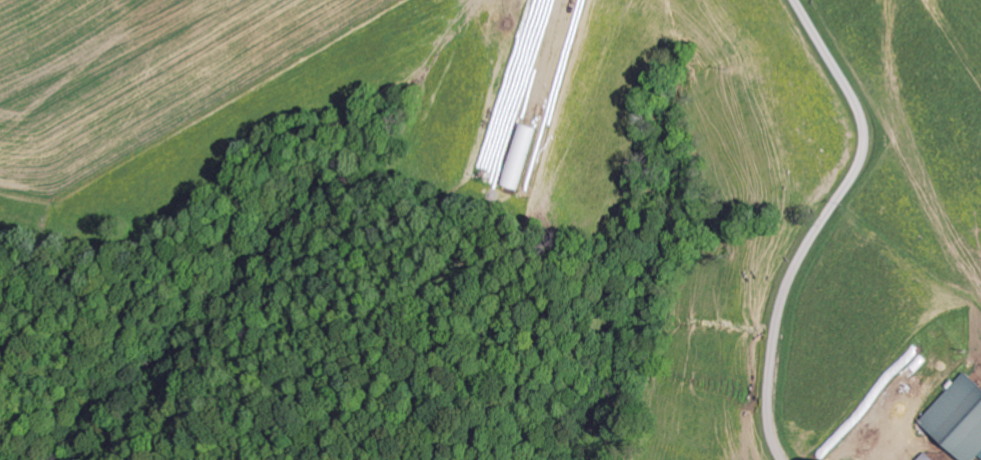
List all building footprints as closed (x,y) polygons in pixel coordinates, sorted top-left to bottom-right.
[(515,191),(534,128),(516,122),(496,185),(515,191)] [(960,371),(915,422),(957,459),(969,459),(975,454),(980,459),(980,390),(960,371)] [(923,451),(915,459),(932,459),(923,451)]
